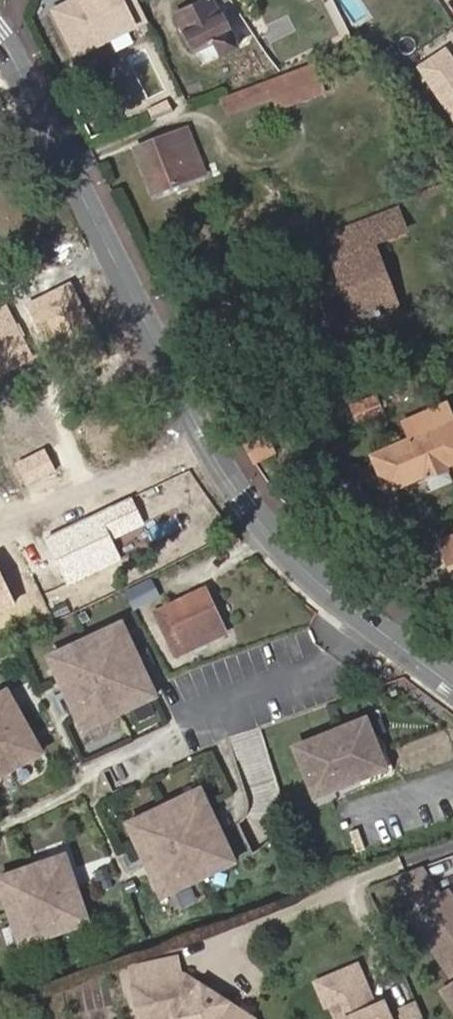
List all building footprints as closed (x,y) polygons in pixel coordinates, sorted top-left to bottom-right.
[(47,9),(71,59),(137,27),(124,0),(66,0),(47,9)] [(207,2),(185,13),(194,32),(187,36),(194,50),(213,40),(221,56),(236,48),(221,18),(216,20),(207,2)] [(194,32),(185,13),(177,17),(187,36),(194,32)] [(203,67),(221,56),(213,40),(194,50),(203,67)] [(421,64),(452,114),(452,54),(448,46),(421,64)] [(299,102),(322,92),(312,66),(221,100),(227,115),(294,89),(299,102)] [(135,150),(152,194),(203,174),(186,130),(135,150)] [(332,259),(358,327),(399,313),(373,244),(404,232),(396,212),(330,237),(338,257),(332,259)] [(34,279),(76,257),(67,241),(25,261),(34,279)] [(382,417),(374,397),(351,406),(359,425),(382,417)] [(247,444),(258,461),(272,453),(279,449),(269,433),(263,436),(247,444)] [(445,471),(428,434),(373,458),(388,491),(424,475),(426,479),(445,471)] [(439,543),(452,578),(452,538),(439,543)] [(133,606),(158,595),(150,579),(126,590),(133,606)] [(193,640),(221,626),(204,593),(156,615),(176,658),(197,649),(193,640)] [(125,625),(52,658),(85,731),(158,698),(125,625)] [(225,635),(221,626),(193,640),(197,649),(225,635)] [(0,699),(0,779),(43,755),(10,694),(0,699)] [(382,771),(364,725),(298,751),(316,797),(382,771)] [(164,898),(236,864),(202,791),(130,826),(164,898)] [(68,858),(1,881),(24,947),(90,925),(68,858)] [(452,907),(452,903),(447,894),(439,899),(425,908),(424,908),(420,911),(411,916),(428,941),(441,932),(433,921),(452,907)] [(433,921),(441,932),(428,941),(452,977),(452,907),(433,921)] [(360,971),(318,989),(328,1014),(332,1012),(335,1018),(380,1018),(378,1013),(360,971)] [(183,972),(131,983),(138,1018),(171,1018),(174,1018),(176,1018),(255,1018),(254,1018),(183,972)] [(443,993),(452,1008),(452,986),(443,993)] [(386,1009),(378,1013),(380,1018),(391,1018),(386,1009)] [(419,1010),(403,1016),(404,1018),(423,1018),(419,1010)]
